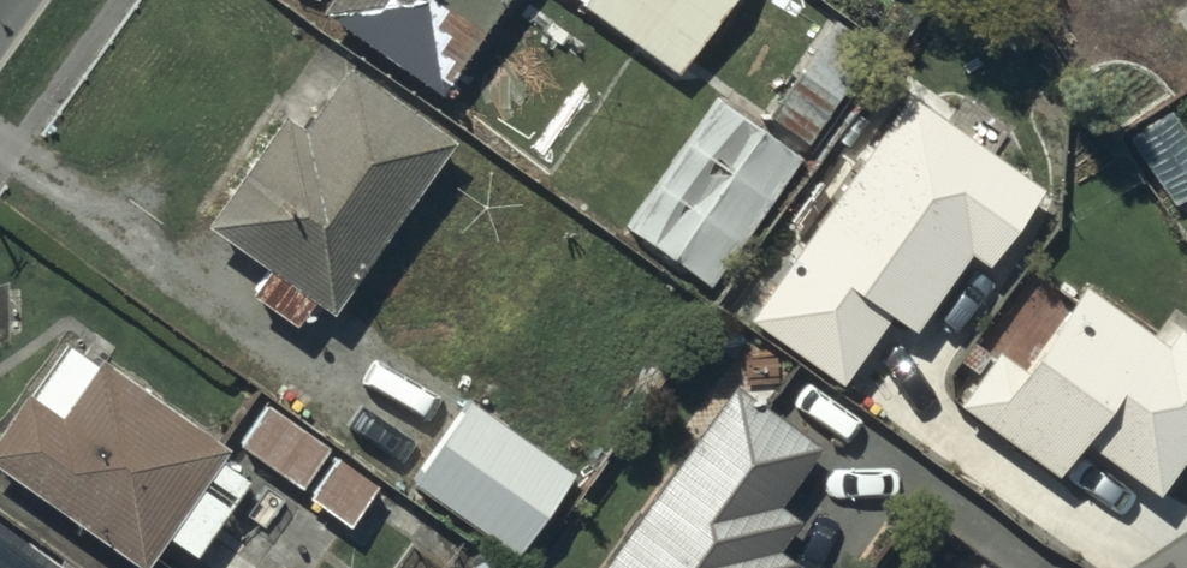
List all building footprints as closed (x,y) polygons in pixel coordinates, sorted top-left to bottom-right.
[(322,15),(439,99),(511,0),(333,0),(322,15)] [(729,0),(576,0),(679,72),(729,0)] [(872,49),(833,23),(769,120),(808,146),(872,49)] [(284,121),(207,229),(267,272),(250,296),(294,328),(311,305),(331,319),(451,150),(345,75),(302,134),(284,121)] [(911,98),(750,322),(839,390),(889,324),(906,338),(968,258),(988,273),(1044,200),(911,98)] [(797,154),(718,101),(628,232),(707,286),(797,154)] [(1172,114),(1132,141),(1175,205),(1186,197),(1186,136),(1172,114)] [(1186,457),(1186,341),(1161,323),(1153,336),(1081,288),(1025,371),(979,340),(962,365),(978,376),(955,409),(1062,480),(1082,450),(1157,500),(1186,457)] [(0,433),(0,476),(130,567),(140,567),(159,542),(186,561),(242,482),(217,465),(224,455),(98,366),(95,370),(69,352),(32,404),(24,399),(0,433)] [(603,567),(789,567),(792,564),(778,554),(798,525),(777,510),(817,454),(730,392),(603,567)] [(568,471),(470,405),(414,489),(511,554),(568,471)] [(328,448),(267,406),(238,448),(299,490),(328,448)] [(25,547),(9,567),(53,567),(25,547)]
